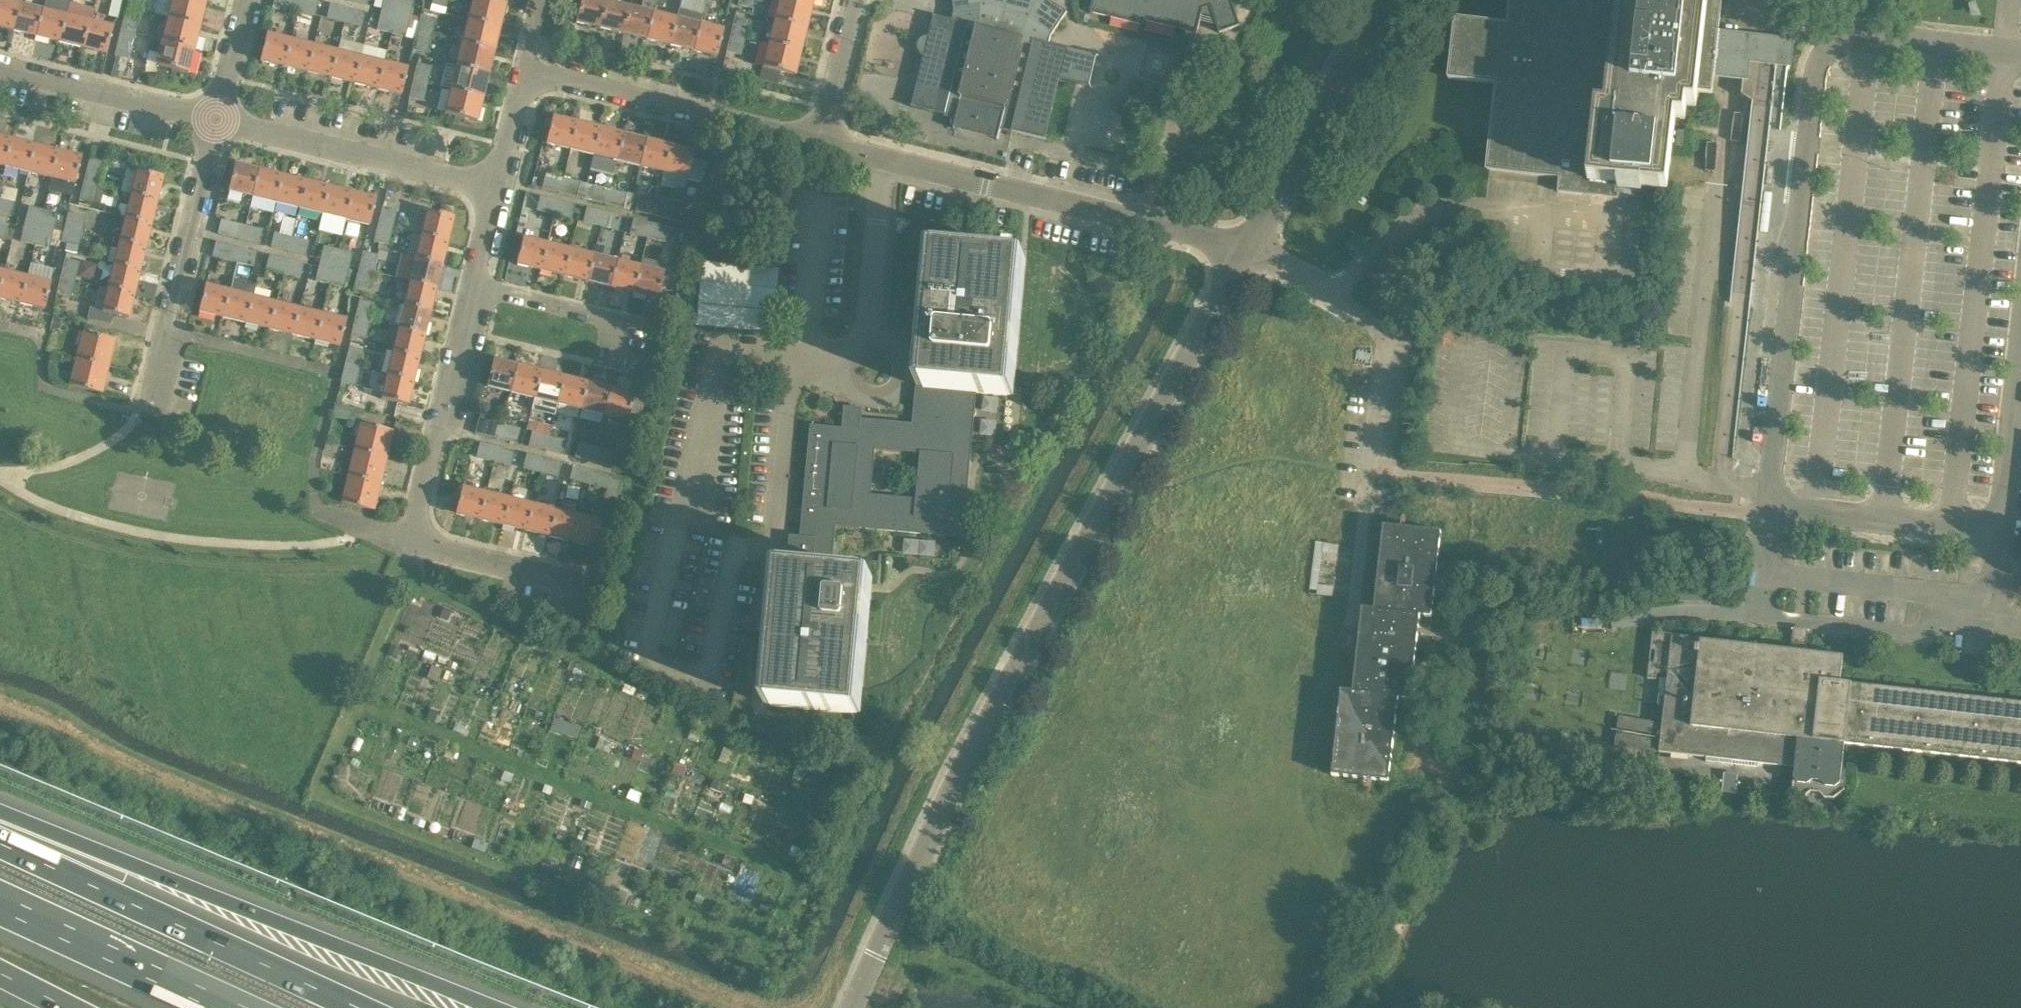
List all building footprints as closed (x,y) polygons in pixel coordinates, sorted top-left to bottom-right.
[(12,31),(19,4),(3,0),(0,0),(0,28),(12,31)] [(86,17),(89,6),(70,0),(66,12),(86,17)] [(167,18),(200,26),(205,2),(195,0),(172,0),(167,18)] [(300,0),(274,0),(272,6),(297,11),(300,0)] [(315,0),(300,0),(297,11),(314,16),(318,1),(315,0)] [(380,12),(395,15),(399,0),(383,0),(380,12)] [(395,15),(409,19),(414,2),(407,0),(399,0),(395,15)] [(431,5),(446,9),(448,0),(432,0),(431,5)] [(467,20),(500,28),(505,4),(487,0),(472,0),(467,20)] [(605,1),(600,0),(580,0),(575,22),(599,28),(605,1)] [(622,33),(646,39),(652,13),(655,2),(648,0),(643,0),(640,10),(629,7),(622,33)] [(700,0),(678,0),(677,6),(699,9),(700,0)] [(737,5),(752,9),(754,0),(738,0),(737,5)] [(792,0),(778,0),(773,20),(806,28),(811,5),(792,0)] [(911,107),(956,118),(953,129),(955,129),(955,128),(997,138),(997,139),(998,140),(1000,129),(1043,139),(1045,140),(1045,139),(1044,138),(1051,107),(1058,79),(1087,86),(1090,87),(1090,85),(1089,85),(1096,57),(1097,57),(1098,56),(1049,44),(1051,35),(1067,12),(1050,0),(953,0),(954,11),(952,20),(934,15),(933,17),(935,17),(930,37),(928,37),(926,37),(925,37),(923,38),(922,38),(920,40),(919,41),(918,43),(918,44),(918,46),(918,48),(918,49),(919,51),(919,53),(921,54),(922,55),(923,56),(925,56),(913,106),(912,106),(911,107)] [(1090,13),(1143,25),(1145,21),(1197,33),(1203,10),(1210,7),(1219,33),(1240,25),(1231,0),(1093,0),(1090,13)] [(1588,181),(1667,190),(1667,189),(1684,191),(1684,189),(1685,189),(1693,119),(1708,121),(1708,119),(1712,120),(1716,79),(1718,64),(1718,62),(1707,61),(1710,34),(1721,35),(1721,34),(1722,32),(1725,0),(1618,0),(1606,107),(1596,106),(1588,181)] [(629,7),(605,1),(599,28),(622,33),(629,7)] [(343,23),(347,8),(329,3),(326,18),(343,23)] [(19,4),(12,31),(36,37),(42,10),(19,4)] [(347,8),(343,23),(361,27),(365,12),(347,8)] [(676,18),(669,45),(693,50),(699,24),(701,15),(678,9),(676,18)] [(66,15),(42,10),(36,37),(59,42),(66,15)] [(395,15),(380,12),(376,30),(391,33),(395,15)] [(1081,12),(1079,20),(1087,22),(1088,14),(1081,12)] [(120,30),(135,34),(139,17),(124,13),(120,30)] [(652,13),(646,39),(669,45),(676,18),(652,13)] [(420,14),(416,32),(431,36),(435,18),(420,14)] [(66,15),(59,42),(83,48),(89,21),(66,15)] [(395,15),(391,33),(405,37),(409,19),(395,15)] [(730,34),(745,38),(749,20),(734,17),(730,34)] [(200,26),(167,18),(161,41),(194,49),(200,26)] [(500,28),(467,20),(461,43),(494,51),(500,28)] [(773,20),(767,44),(800,52),(806,28),(773,20)] [(113,27),(89,21),(83,48),(107,54),(113,27)] [(1791,24),(1782,23),(1781,32),(1790,33),(1791,24)] [(723,30),(699,24),(693,50),(717,56),(723,30)] [(135,34),(120,30),(114,55),(129,59),(135,34)] [(431,36),(416,32),(411,50),(426,53),(431,36)] [(284,67),(290,40),(266,34),(260,61),(284,67)] [(745,38),(730,34),(725,52),(740,55),(745,38)] [(290,40),(284,67),(307,72),(313,46),(290,40)] [(194,49),(161,41),(156,65),(188,73),(194,49)] [(380,59),(382,48),(357,42),(355,53),(380,59)] [(494,51),(461,43),(456,67),(488,74),(494,51)] [(800,52),(767,44),(761,68),(794,75),(800,52)] [(337,51),(313,46),(307,72),(330,78),(337,51)] [(360,57),(337,51),(330,78),(354,84),(360,57)] [(383,63),(360,57),(354,84),(377,89),(383,63)] [(407,69),(383,63),(377,89),(401,95),(407,69)] [(417,63),(412,81),(427,84),(431,67),(417,63)] [(488,74),(456,67),(450,90),(483,98),(488,74)] [(427,84),(412,81),(408,98),(423,102),(427,84)] [(483,98),(450,90),(444,114),(477,122),(483,98)] [(569,149),(576,122),(552,117),(545,143),(569,149)] [(576,122),(569,149),(593,155),(599,128),(576,122)] [(623,134),(599,128),(593,155),(616,160),(623,134)] [(646,140),(623,134),(616,160),(640,166),(646,140)] [(4,167),(11,140),(0,137),(0,166),(4,167)] [(11,140),(4,167),(27,172),(34,146),(11,140)] [(669,145),(646,140),(640,166),(663,172),(669,145)] [(669,145),(663,172),(687,178),(693,151),(669,145)] [(57,151),(34,146),(27,172),(51,178),(57,151)] [(81,157),(57,151),(51,178),(75,184),(81,157)] [(89,159),(84,179),(99,183),(104,162),(89,159)] [(252,197),(258,170),(235,164),(228,191),(252,197)] [(137,170),(131,194),(157,201),(163,177),(137,170)] [(282,176),(258,170),(252,197),(275,202),(282,176)] [(559,193),(562,178),(545,173),(541,188),(559,193)] [(282,176),(275,202),(298,208),(305,181),(282,176)] [(580,182),(562,178),(559,193),(577,197),(580,182)] [(99,183),(84,179),(79,200),(94,204),(99,183)] [(328,187),(305,181),(298,208),(322,214),(328,187)] [(606,204),(609,189),(592,185),(588,200),(606,204)] [(328,187),(322,214),(345,220),(352,193),(328,187)] [(627,193),(609,189),(606,204),(623,208),(627,193)] [(376,199),(352,193),(345,220),(369,225),(376,199)] [(131,194),(125,217),(151,224),(157,201),(131,194)] [(553,215),(557,200),(539,196),(536,211),(553,215)] [(652,216),(656,201),(638,196),(634,211),(652,216)] [(0,198),(0,214),(11,217),(15,202),(0,198)] [(557,200),(553,215),(571,219),(575,204),(557,200)] [(656,201),(652,216),(670,220),(673,205),(656,201)] [(39,227),(43,210),(28,206),(24,224),(39,227)] [(377,224),(392,228),(397,210),(382,207),(377,224)] [(600,226),(604,211),(586,207),(582,222),(600,226)] [(43,210),(39,227),(53,231),(58,213),(43,210)] [(427,211),(421,235),(447,241),(453,218),(427,211)] [(604,211),(600,226),(618,231),(621,216),(604,211)] [(67,213),(64,227),(82,232),(85,217),(67,213)] [(151,224),(125,217),(119,241),(146,247),(151,224)] [(647,238),(650,223),(633,218),(629,233),(647,238)] [(238,239),(242,224),(221,219),(217,234),(238,239)] [(341,220),(338,232),(362,238),(365,226),(341,220)] [(5,239),(9,224),(0,222),(0,238),(5,239)] [(668,227),(650,223),(647,238),(664,242),(668,227)] [(39,227),(24,224),(20,242),(34,245),(39,227)] [(242,224),(238,239),(259,244),(263,229),(242,224)] [(392,228),(377,224),(373,242),(388,246),(392,228)] [(53,231),(39,227),(34,245),(49,249),(53,231)] [(82,232),(64,227),(60,242),(78,246),(82,232)] [(288,252),(292,237),(274,232),(270,247),(288,252)] [(447,241),(421,235),(415,258),(442,265),(447,241)] [(309,241),(292,237),(288,252),(306,256),(309,241)] [(540,270),(546,244),(522,238),(516,265),(540,270)] [(146,247),(119,241),(113,264),(140,271),(146,247)] [(233,261),(236,247),(215,242),(212,256),(233,261)] [(569,249),(546,244),(540,270),(563,276),(569,249)] [(323,246),(319,263),(334,267),(338,249),(323,246)] [(236,247),(233,261),(254,267),(257,252),(236,247)] [(776,253),(752,247),(749,261),(773,267),(776,253)] [(338,249),(334,267),(348,270),(352,253),(338,249)] [(593,255),(569,249),(563,276),(586,282),(593,255)] [(362,251),(358,269),(373,273),(377,255),(362,251)] [(787,566),(787,568),(783,568),(770,706),(854,713),(865,588),(866,576),(832,573),(836,526),(883,530),(963,538),(977,392),(1007,395),(1019,258),(936,251),(924,388),(926,388),(922,435),(891,432),(893,415),(862,413),(844,411),(843,428),(811,425),(801,523),(806,523),(804,537),(790,536),(787,566)] [(282,274),(286,259),(268,255),(265,269),(282,274)] [(616,261),(593,255),(586,282),(610,287),(616,261)] [(64,258),(60,276),(75,280),(80,262),(64,258)] [(442,265),(415,258),(409,282),(436,288),(442,265)] [(640,266),(633,293),(657,299),(666,264),(642,258),(640,266)] [(304,264),(286,259),(282,274),(300,278),(304,264)] [(92,280),(96,265),(82,261),(78,276),(92,280)] [(616,261),(610,287),(633,293),(640,266),(616,261)] [(778,268),(701,262),(696,326),(772,332),(778,268)] [(334,267),(319,263),(315,281),(329,284),(334,267)] [(140,271),(113,264),(107,287),(134,294),(140,271)] [(334,267),(329,284),(344,288),(348,270),(334,267)] [(373,273),(358,269),(354,287),(369,290),(373,273)] [(3,271),(0,285),(0,298),(20,303),(27,277),(3,271)] [(75,280),(60,276),(56,294),(71,297),(75,280)] [(27,277),(20,303),(44,309),(51,283),(27,277)] [(409,282),(404,305),(430,311),(436,288),(409,282)] [(229,291),(205,285),(198,312),(222,318),(229,291)] [(107,287),(102,310),(89,307),(86,319),(110,325),(113,314),(128,318),(134,294),(107,287)] [(229,291),(222,318),(245,323),(252,297),(229,291)] [(275,303),(252,297),(245,323),(269,329),(275,303)] [(355,318),(370,321),(374,304),(359,300),(355,318)] [(275,303),(269,329),(292,335),(299,309),(275,303)] [(404,305),(398,328),(425,335),(430,311),(404,305)] [(299,309),(292,335),(315,341),(322,315),(299,309)] [(63,318),(52,315),(50,327),(60,329),(63,318)] [(346,321),(322,315),(315,341),(339,347),(346,321)] [(370,321),(355,318),(350,335),(365,339),(370,321)] [(398,328),(392,352),(419,358),(425,335),(398,328)] [(115,340),(82,331),(75,358),(108,366),(115,340)] [(349,347),(344,365),(359,368),(363,350),(349,347)] [(419,358),(392,352),(386,375),(413,381),(419,358)] [(75,358),(69,385),(102,393),(106,376),(108,366),(75,358)] [(510,392),(517,366),(493,360),(486,386),(510,392)] [(340,382),(355,385),(359,368),(344,365),(340,382)] [(540,371),(517,366),(510,392),(534,398),(540,371)] [(563,377),(540,371),(534,398),(557,403),(563,377)] [(413,381),(386,375),(381,399),(407,405),(413,381)] [(563,377),(557,403),(580,409),(587,383),(563,377)] [(587,383),(580,409),(604,415),(610,388),(587,383)] [(610,388),(604,415),(628,421),(634,394),(610,388)] [(499,439),(503,424),(478,418),(474,433),(499,439)] [(359,424),(354,448),(353,449),(387,457),(389,446),(393,432),(359,424)] [(520,428),(503,424),(499,439),(516,443),(520,428)] [(549,437),(549,435),(531,431),(528,446),(546,451),(549,437)] [(549,437),(546,451),(563,455),(567,439),(549,435),(549,437)] [(335,453),(338,446),(325,442),(323,450),(335,453)] [(494,461),(497,447),(479,442),(476,456),(494,461)] [(592,462),(596,447),(578,442),(574,457),(592,462)] [(494,461),(493,461),(511,466),(515,451),(497,447),(494,461)] [(613,451),(596,447),(592,462),(610,466),(613,451)] [(353,449),(347,475),(380,483),(387,457),(353,449)] [(540,473),(544,458),(526,454),(522,469),(540,473)] [(544,458),(540,473),(558,477),(561,462),(544,458)] [(587,484),(590,469),(573,465),(569,480),(587,484)] [(590,469),(587,484),(607,489),(605,498),(617,501),(622,477),(590,469)] [(347,475),(341,501),(341,502),(374,510),(380,483),(347,475)] [(479,520),(486,493),(462,487),(455,514),(479,520)] [(503,526),(509,499),(486,493),(479,520),(503,526)] [(526,531),(532,505),(509,499),(503,526),(526,531)] [(549,537),(556,510),(532,505),(526,531),(549,537)] [(573,542),(579,516),(556,510),(549,537),(573,542)] [(596,548),(603,521),(579,516),(573,542),(596,548)] [(1331,775),(1389,782),(1398,698),(1411,700),(1420,616),(1431,617),(1441,533),(1383,526),(1374,610),(1362,609),(1353,692),(1341,690),(1331,775)] [(1637,579),(1639,560),(1624,559),(1622,578),(1637,579)] [(1689,755),(1794,767),(1792,790),(1796,795),(1806,796),(1811,792),(1819,793),(1823,798),(1834,799),(1838,795),(1844,743),(2020,764),(2020,703),(1840,682),(1843,656),(1737,644),(1738,642),(1652,632),(1647,679),(1656,680),(1657,673),(1667,675),(1658,752),(1689,755)] [(1647,750),(1648,715),(1608,713),(1607,749),(1647,750)]
